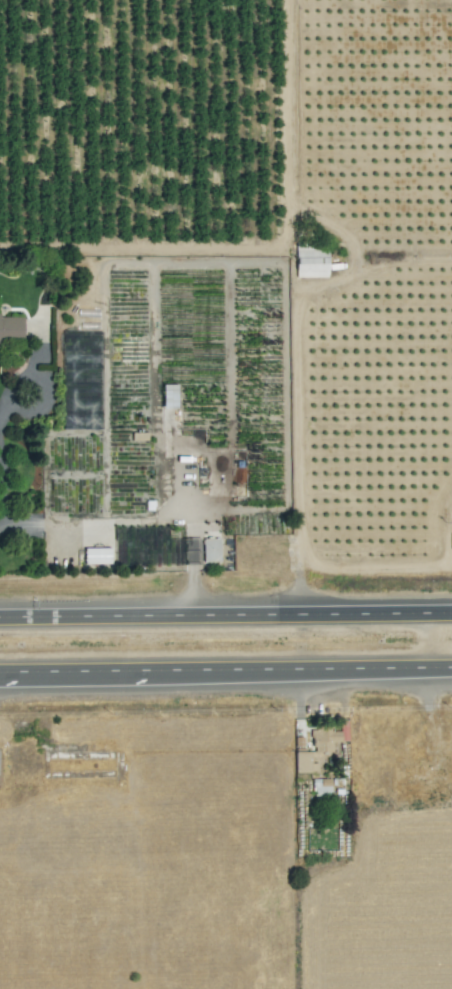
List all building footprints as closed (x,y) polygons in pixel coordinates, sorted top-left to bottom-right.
[(296,277),(328,277),(327,243),(295,244),(296,277)] [(0,317),(0,343),(2,343),(2,338),(22,338),(22,317),(0,317)] [(176,384),(162,385),(163,409),(177,408),(176,384)] [(203,562),(220,562),(219,538),(202,539),(203,562)] [(83,549),(84,564),(110,564),(110,548),(83,549)] [(295,773),(318,772),(317,753),(332,752),(331,742),(347,741),(346,720),(339,721),(339,731),(331,731),(331,725),(310,727),(312,751),(294,752),(295,773)] [(330,778),(312,779),(312,796),(331,796),(330,778)]
